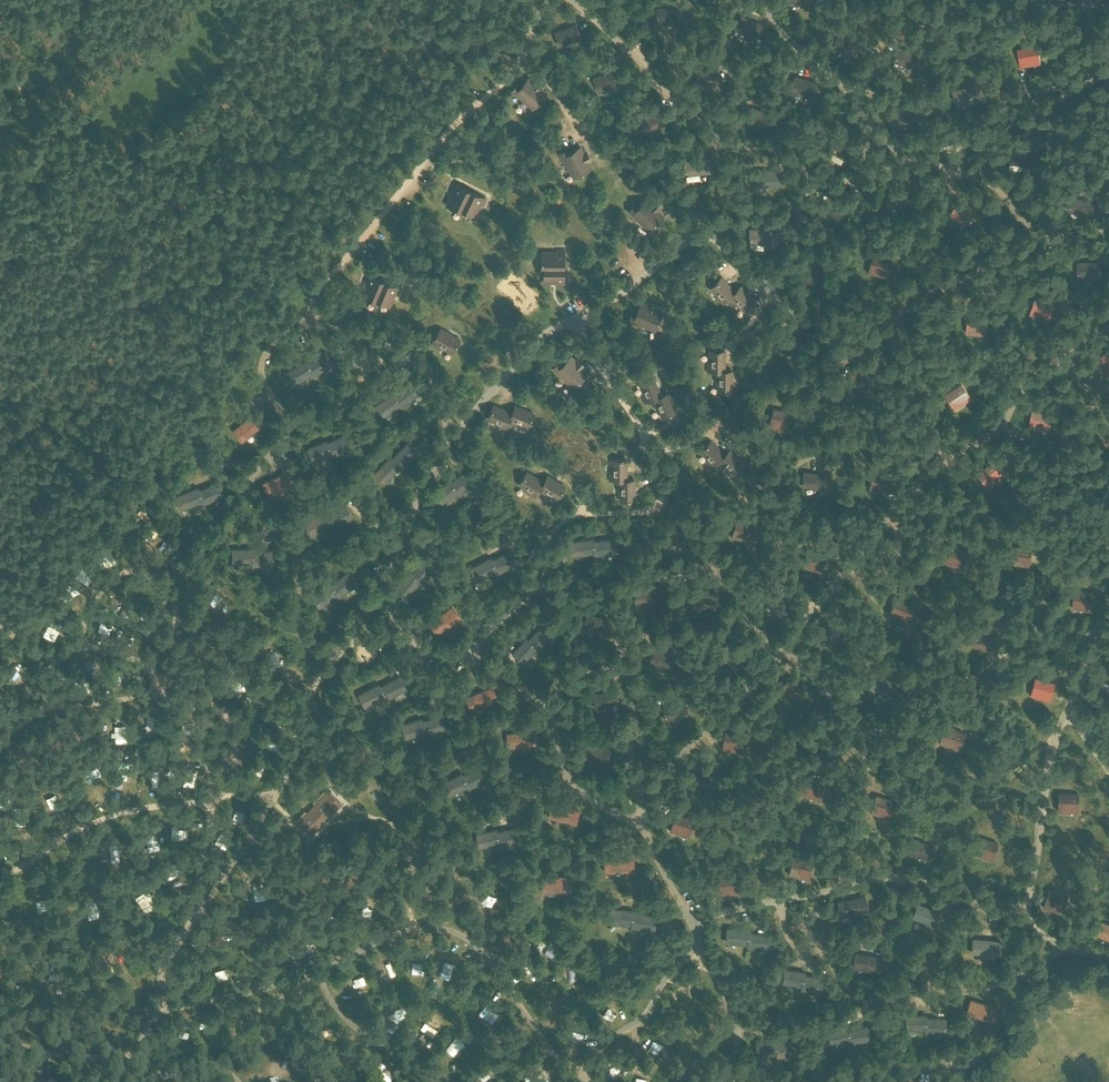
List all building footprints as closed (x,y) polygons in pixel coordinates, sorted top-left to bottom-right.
[(657,22),(679,25),(680,11),(658,8),(657,22)] [(736,29),(757,38),(762,24),(741,16),(736,29)] [(555,32),(560,45),(581,38),(576,24),(555,32)] [(833,47),(854,56),(860,43),(839,34),(833,47)] [(1018,48),(1022,67),(1042,63),(1038,45),(1018,48)] [(895,61),(921,69),(925,55),(899,48),(895,61)] [(695,69),(696,84),(719,82),(717,67),(695,69)] [(594,78),(599,91),(620,82),(614,69),(594,78)] [(512,89),(511,90),(522,100),(527,104),(532,108),(533,108),(546,93),(537,85),(528,77),(520,88),(516,84),(514,87),(513,88),(512,89)] [(792,90),(814,96),(817,82),(796,77),(792,90)] [(954,92),(958,104),(981,98),(978,86),(954,92)] [(748,121),(770,128),(774,114),(752,108),(748,121)] [(638,117),(643,131),(664,124),(659,111),(638,117)] [(832,152),(856,164),(863,152),(838,139),(832,152)] [(561,153),(560,153),(567,166),(570,172),(573,177),(574,178),(592,167),(586,157),(580,147),(569,154),(566,149),(563,151),(562,152),(561,153)] [(684,161),(686,175),(713,171),(712,157),(684,161)] [(758,185),(780,185),(780,171),(758,171),(758,185)] [(451,194),(446,205),(450,207),(460,212),(461,210),(469,192),(453,184),(450,190),(453,191),(452,192),(451,194)] [(469,192),(461,210),(471,214),(474,216),(478,207),(479,205),(480,204),(482,205),(485,199),(469,192)] [(1069,210),(1095,220),(1100,206),(1074,197),(1069,210)] [(631,208),(628,211),(638,220),(644,225),(648,229),(649,230),(663,215),(655,207),(646,199),(637,209),(633,205),(631,208)] [(818,214),(838,224),(844,211),(824,201),(818,214)] [(950,216),(968,224),(974,212),(955,204),(950,216)] [(750,243),(778,243),(778,229),(750,228),(750,243)] [(541,256),(541,268),(544,268),(563,268),(563,250),(557,250),(557,253),(556,253),(553,253),(551,253),(541,253),(541,256)] [(868,273),(888,278),(893,259),(873,255),(868,273)] [(1079,262),(1079,277),(1101,276),(1101,262),(1079,262)] [(544,279),(544,283),(553,283),(555,283),(556,283),(556,285),(556,286),(564,285),(563,268),(544,268),(544,279)] [(801,275),(805,289),(827,283),(823,269),(801,275)] [(367,282),(360,296),(365,298),(375,302),(376,300),(383,282),(367,275),(364,281),(365,281),(367,282)] [(721,277),(710,288),(719,296),(716,298),(723,304),(728,300),(736,291),(730,286),(729,285),(721,277)] [(383,282),(376,300),(386,304),(389,306),(392,299),(394,295),(397,296),(399,289),(383,282)] [(736,291),(728,300),(734,306),(736,304),(745,312),(755,301),(748,294),(747,293),(740,287),(736,291)] [(1030,315),(1049,321),(1055,302),(1036,296),(1030,315)] [(631,311),(628,317),(641,323),(654,328),(662,309),(641,300),(636,312),(631,311)] [(967,334),(987,335),(989,316),(969,314),(967,334)] [(440,328),(431,344),(439,349),(441,347),(442,347),(452,353),(460,340),(449,334),(448,333),(447,333),(440,328)] [(778,342),(784,354),(804,344),(797,332),(778,342)] [(1104,377),(1108,374),(1108,349),(1093,359),(1104,377)] [(707,371),(714,371),(724,370),(724,351),(710,351),(710,363),(707,363),(707,371)] [(307,363),(312,374),(314,376),(333,364),(325,352),(307,363)] [(558,362),(553,367),(563,377),(573,387),(587,373),(571,356),(561,366),(558,362)] [(312,374),(307,363),(305,361),(286,373),(294,385),(312,374)] [(848,382),(868,390),(874,373),(855,366),(848,382)] [(724,370),(714,371),(714,380),(718,380),(718,391),(731,391),(731,371),(724,370)] [(655,377),(641,382),(645,393),(642,394),(645,402),(651,400),(662,396),(659,388),(658,386),(655,377)] [(945,394),(956,410),(972,398),(962,383),(945,394)] [(393,395),(400,405),(402,407),(417,395),(409,384),(393,395)] [(400,405),(393,395),(392,393),(376,405),(385,417),(400,405)] [(662,396),(651,400),(655,408),(658,407),(662,418),(676,413),(668,393),(662,396)] [(510,419),(511,413),(493,405),(487,418),(499,423),(498,427),(505,430),(510,419)] [(511,413),(510,419),(528,427),(533,414),(514,406),(511,413)] [(769,427),(790,431),(793,412),(773,408),(769,427)] [(1029,429),(1050,432),(1052,414),(1033,410),(1030,424),(1029,429)] [(234,430),(243,441),(264,423),(255,412),(234,430)] [(327,443),(331,454),(332,456),(351,448),(345,435),(327,443)] [(331,454),(327,443),(326,441),(308,449),(314,462),(331,454)] [(719,463),(725,456),(710,441),(700,451),(709,459),(706,462),(713,469),(719,463)] [(392,459),(400,467),(402,469),(417,453),(407,443),(392,459)] [(725,456),(719,463),(724,469),(728,466),(735,473),(743,464),(730,451),(725,456)] [(400,467),(392,459),(390,457),(374,473),(385,483),(400,467)] [(616,480),(627,480),(626,461),(612,461),(613,472),(609,472),(609,480),(616,480)] [(977,474),(990,489),(1005,474),(992,461),(977,474)] [(450,483),(457,492),(459,494),(474,482),(466,471),(450,483)] [(539,491),(543,482),(527,471),(519,483),(530,490),(528,493),(535,498),(539,491)] [(263,483),(269,496),(294,485),(288,472),(263,483)] [(803,486),(830,489),(832,475),(804,472),(803,486)] [(869,490),(874,491),(889,494),(892,475),(873,472),(869,490)] [(543,482),(539,491),(546,495),(548,492),(557,499),(565,487),(547,476),(543,482)] [(627,480),(616,480),(616,489),(620,489),(620,500),(635,500),(635,480),(627,480)] [(457,492),(450,483),(449,481),(433,493),(442,504),(457,492)] [(199,491),(202,502),(203,504),(224,496),(219,483),(199,491)] [(202,502),(199,491),(198,488),(177,496),(182,510),(202,502)] [(138,506),(145,511),(151,504),(144,499),(138,506)] [(326,515),(331,525),(332,528),(352,518),(346,505),(326,515)] [(331,525),(326,515),(325,513),(305,523),(311,535),(331,525)] [(732,537),(751,542),(756,525),(737,519),(732,537)] [(665,534),(667,547),(692,543),(690,530),(665,534)] [(594,541),(595,553),(595,555),(617,552),(615,538),(594,541)] [(595,553),(594,541),(593,539),(571,542),(573,556),(595,553)] [(942,562),(961,570),(969,553),(970,550),(951,544),(942,562)] [(1009,565),(1030,567),(1031,547),(1012,546),(1009,565)] [(254,562),(253,552),(253,549),(233,550),(233,563),(254,562)] [(492,560),(496,571),(498,573),(518,563),(511,550),(492,560)] [(802,568),(822,573),(827,554),(808,550),(802,568)] [(253,552),(254,562),(254,565),(273,565),(272,551),(253,552)] [(496,571),(492,560),(491,558),(470,568),(477,581),(496,571)] [(405,577),(417,586),(425,575),(414,566),(405,577)] [(331,585),(338,594),(339,596),(357,583),(349,572),(331,585)] [(417,586),(405,577),(397,588),(408,596),(417,586)] [(338,594),(331,585),(329,583),(311,596),(320,608),(338,594)] [(635,589),(636,602),(660,600),(660,588),(635,589)] [(1073,609),(1093,612),(1094,591),(1075,589),(1073,609)] [(694,607),(716,607),(716,593),(694,593),(694,607)] [(889,615),(908,623),(915,605),(897,598),(889,615)] [(430,623),(438,634),(460,618),(452,606),(430,623)] [(587,613),(582,628),(583,629),(586,629),(591,631),(593,632),(605,635),(610,619),(587,613)] [(113,614),(109,620),(118,626),(122,621),(113,614)] [(528,640),(536,648),(538,650),(552,636),(541,626),(528,640)] [(536,648),(528,640),(526,638),(513,653),(523,663),(536,648)] [(653,646),(650,662),(651,662),(653,663),(659,664),(661,665),(673,667),(676,651),(653,646)] [(18,655),(10,664),(19,672),(27,663),(18,655)] [(868,691),(887,698),(893,681),(874,674),(868,691)] [(380,686),(385,697),(386,699),(406,689),(399,676),(380,686)] [(1030,696),(1051,701),(1055,683),(1035,678),(1030,696)] [(385,697),(380,686),(379,684),(359,694),(365,707),(385,697)] [(467,697),(472,710),(498,700),(492,687),(467,697)] [(599,692),(592,695),(594,702),(597,710),(598,710),(600,709),(606,707),(608,706),(619,702),(614,687),(599,692)] [(687,704),(664,704),(664,721),(667,721),(673,720),(675,720),(687,720),(687,704)] [(422,721),(425,732),(426,735),(444,729),(440,715),(422,721)] [(425,732),(422,721),(421,719),(402,725),(406,738),(425,732)] [(939,744),(959,751),(965,733),(957,730),(946,727),(939,744)] [(508,733),(509,747),(537,744),(535,730),(508,733)] [(722,750),(743,753),(744,734),(725,731),(722,750)] [(588,743),(584,759),(585,759),(588,760),(593,761),(595,761),(607,764),(611,748),(588,743)] [(263,763),(276,757),(272,749),(259,755),(263,763)] [(87,756),(89,766),(98,764),(96,755),(87,756)] [(463,776),(468,786),(469,788),(487,780),(480,767),(463,776)] [(468,786),(463,776),(462,773),(444,782),(451,795),(468,786)] [(800,795),(820,800),(825,782),(806,778),(800,795)] [(53,791),(54,798),(65,796),(64,789),(53,791)] [(296,825),(309,838),(339,803),(326,791),(296,825)] [(1058,812),(1071,812),(1079,813),(1079,794),(1059,793),(1059,796),(1058,812)] [(870,813),(890,820),(895,800),(877,795),(870,813)] [(549,817),(576,824),(579,810),(552,804),(549,817)] [(496,829),(497,832),(516,828),(513,814),(494,818),(496,829)] [(670,832),(690,838),(696,820),(676,814),(670,832)] [(474,820),(477,834),(496,829),(494,818),(494,815),(474,820)] [(973,855),(993,862),(998,843),(979,837),(973,855)] [(908,852),(929,860),(934,846),(913,839),(908,852)] [(790,875),(809,880),(813,861),(794,857),(790,875)] [(605,872),(633,873),(633,858),(606,858),(605,872)] [(541,880),(544,894),(571,889),(568,875),(541,880)] [(719,883),(720,895),(740,895),(740,875),(720,875),(719,883)] [(1043,908),(1063,914),(1069,896),(1049,890),(1043,908)] [(838,902),(841,916),(868,911),(865,897),(838,902)] [(913,917),(934,925),(939,912),(918,904),(913,917)] [(610,923),(632,925),(634,913),(634,911),(611,909),(610,923)] [(634,913),(632,925),(632,928),(654,929),(655,915),(634,913)] [(1108,940),(1108,924),(1102,921),(1097,935),(1108,940)] [(726,942),(748,944),(749,932),(750,930),(727,928),(726,942)] [(749,932),(748,944),(748,947),(770,949),(771,935),(749,932)] [(416,952),(427,951),(427,939),(416,939),(416,952)] [(972,953),(1000,955),(1001,941),(973,939),(972,953)] [(383,949),(388,959),(398,954),(393,944),(383,949)] [(853,967),(880,972),(883,958),(856,953),(853,967)] [(783,983),(802,986),(804,975),(805,972),(785,969),(783,983)] [(804,975),(802,986),(802,989),(821,992),(823,978),(804,975)] [(618,1008),(622,1004),(614,995),(609,999),(618,1008)] [(497,1019),(510,1012),(502,998),(489,1005),(497,1019)] [(967,1013),(993,1022),(997,1008),(971,1000),(967,1013)] [(440,1023),(451,1013),(443,1005),(432,1014),(440,1023)] [(906,1029),(925,1030),(926,1018),(926,1015),(906,1015),(906,1029)] [(926,1018),(925,1030),(925,1032),(945,1032),(945,1018),(926,1018)] [(848,1029),(850,1040),(850,1043),(870,1039),(867,1025),(848,1029)] [(850,1040),(848,1029),(848,1026),(828,1030),(831,1044),(850,1040)] [(461,1028),(459,1037),(469,1039),(471,1030),(461,1028)] [(658,1048),(662,1042),(651,1034),(647,1040),(658,1048)] [(777,1054),(776,1042),(776,1040),(756,1042),(758,1056),(777,1054)] [(776,1042),(777,1054),(777,1057),(797,1054),(795,1040),(776,1042)] [(485,1076),(491,1069),(484,1062),(478,1069),(485,1076)] [(543,1077),(550,1071),(544,1062),(536,1068),(543,1077)]
